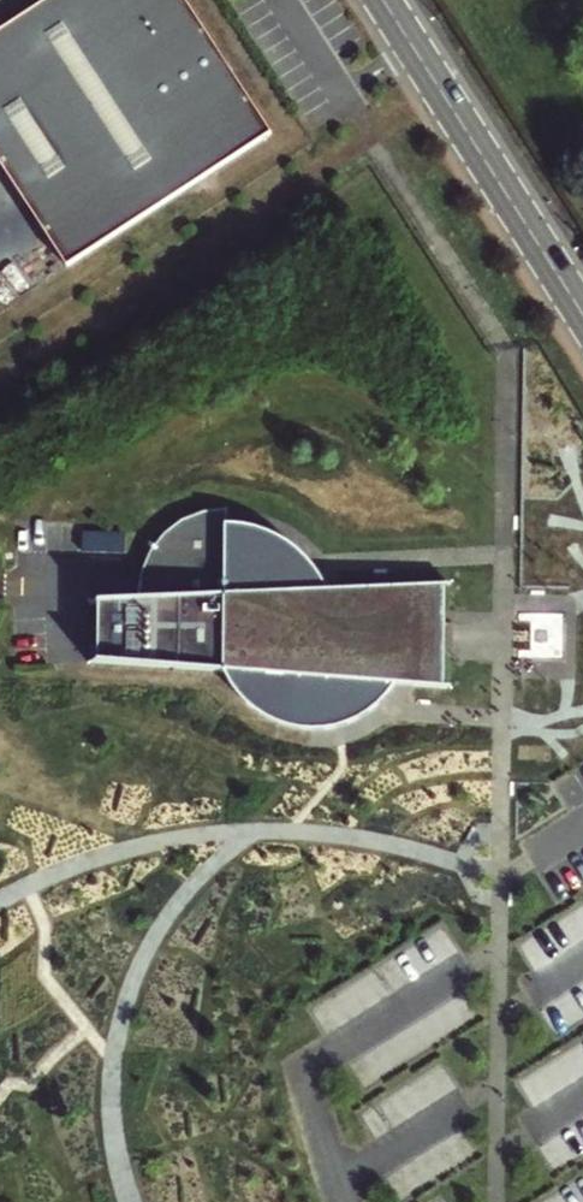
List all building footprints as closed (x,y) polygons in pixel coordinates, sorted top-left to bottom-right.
[(23,201),(155,117),(198,91),(230,73),(184,0),(0,0),(0,165),(23,201)] [(23,201),(66,268),(270,137),(230,73),(198,91),(155,117),(23,201)] [(138,594),(93,596),(94,663),(224,672),(238,698),(265,719),(304,730),(341,724),(367,711),(384,699),(396,683),(443,683),(442,582),(325,588),(313,566),(293,547),(272,533),(249,522),(224,518),(222,506),(192,515),(170,526),(151,549),(143,572),(138,594)]
